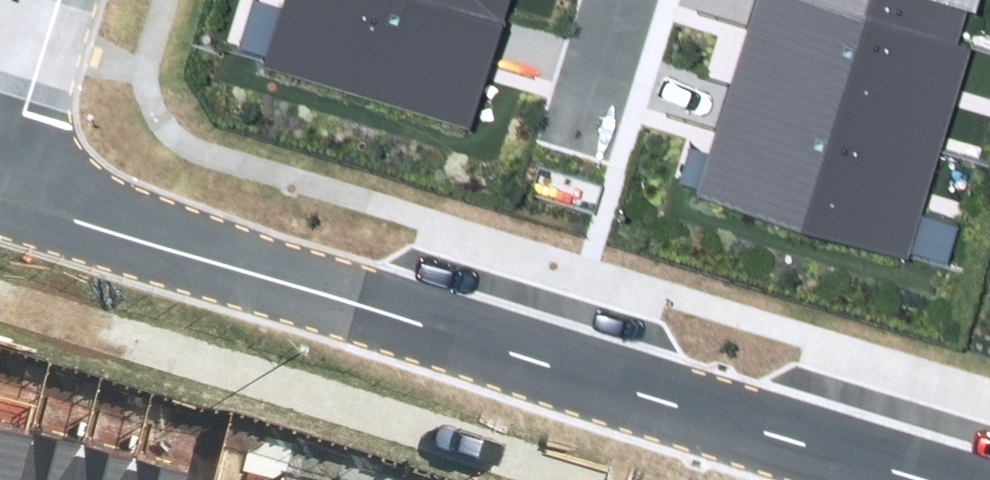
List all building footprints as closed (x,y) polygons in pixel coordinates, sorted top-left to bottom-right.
[(267,56),(467,121),(506,0),(285,0),(267,56)] [(699,196),(906,259),(970,49),(954,44),(967,0),(776,0),(775,4),(763,0),(759,0),(699,196)] [(182,473),(0,429),(0,479),(180,479),(182,473)]
